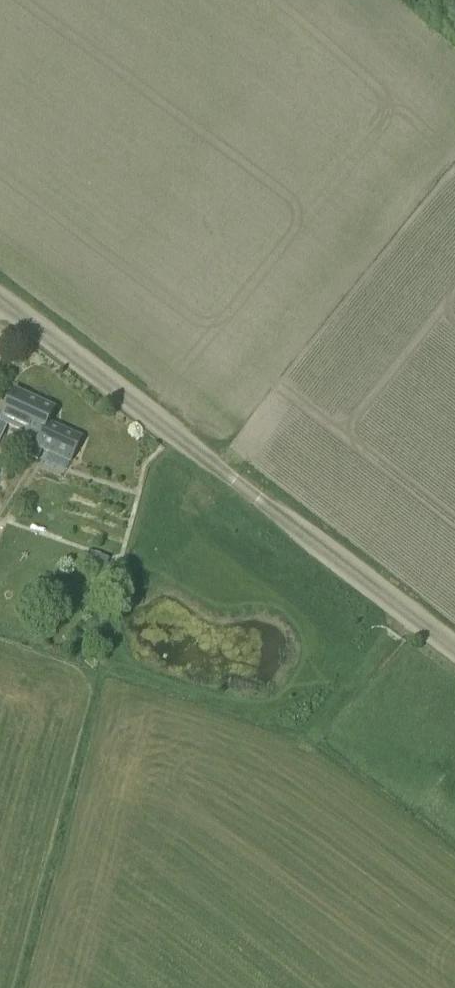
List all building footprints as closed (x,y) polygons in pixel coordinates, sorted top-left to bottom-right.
[(55,410),(14,392),(1,421),(0,421),(0,446),(9,427),(38,439),(33,448),(70,465),(83,438),(49,422),(55,410)]
